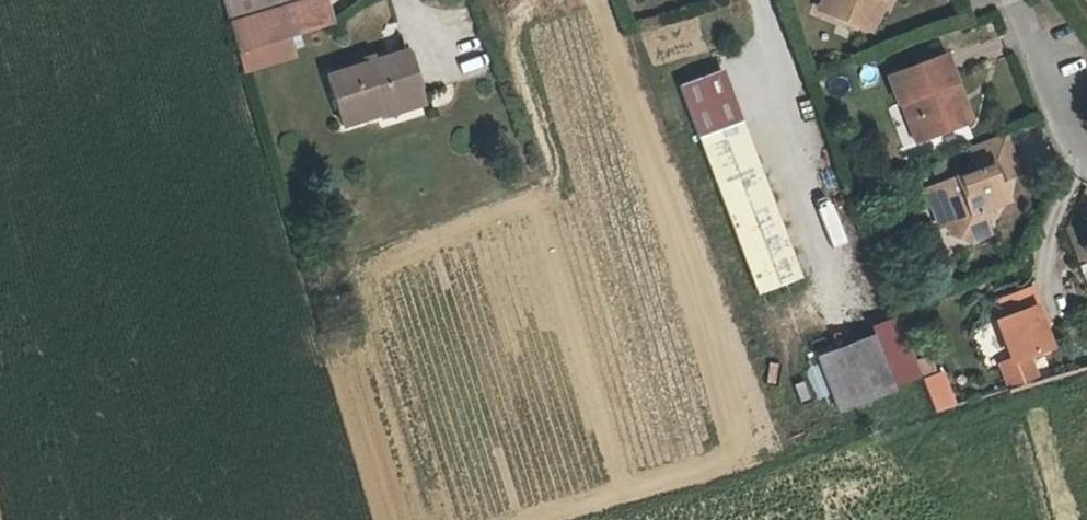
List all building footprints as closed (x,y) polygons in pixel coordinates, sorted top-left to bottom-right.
[(230,22),(311,0),(224,0),(230,22)] [(325,0),(311,0),(230,22),(238,49),(331,24),(325,0)] [(860,13),(865,0),(828,0),(860,13)] [(884,58),(896,89),(901,87),(907,106),(914,103),(921,121),(964,106),(959,91),(952,89),(949,80),(955,78),(941,38),(884,58)] [(383,62),(396,103),(417,97),(406,55),(383,62)] [(341,126),(383,115),(381,107),(396,103),(383,62),(327,76),(341,126)] [(755,296),(801,280),(724,67),(678,84),(755,296)] [(901,87),(896,89),(909,125),(921,121),(914,103),(907,106),(901,87)] [(421,111),(417,97),(396,103),(400,117),(421,111)] [(381,107),(383,115),(384,121),(400,117),(396,103),(381,107)] [(970,154),(930,169),(942,205),(946,214),(962,224),(983,216),(975,192),(1001,183),(993,163),(1012,156),(999,117),(962,132),(970,154)] [(932,209),(942,205),(930,169),(918,172),(932,209)] [(1043,320),(1026,277),(985,294),(990,307),(982,311),(1000,356),(992,359),(1005,389),(1035,380),(1024,352),(1049,342),(1040,321),(1043,320)] [(872,335),(819,354),(839,406),(892,386),(872,335)] [(936,375),(923,380),(935,411),(937,410),(955,405),(949,391),(936,375)]
